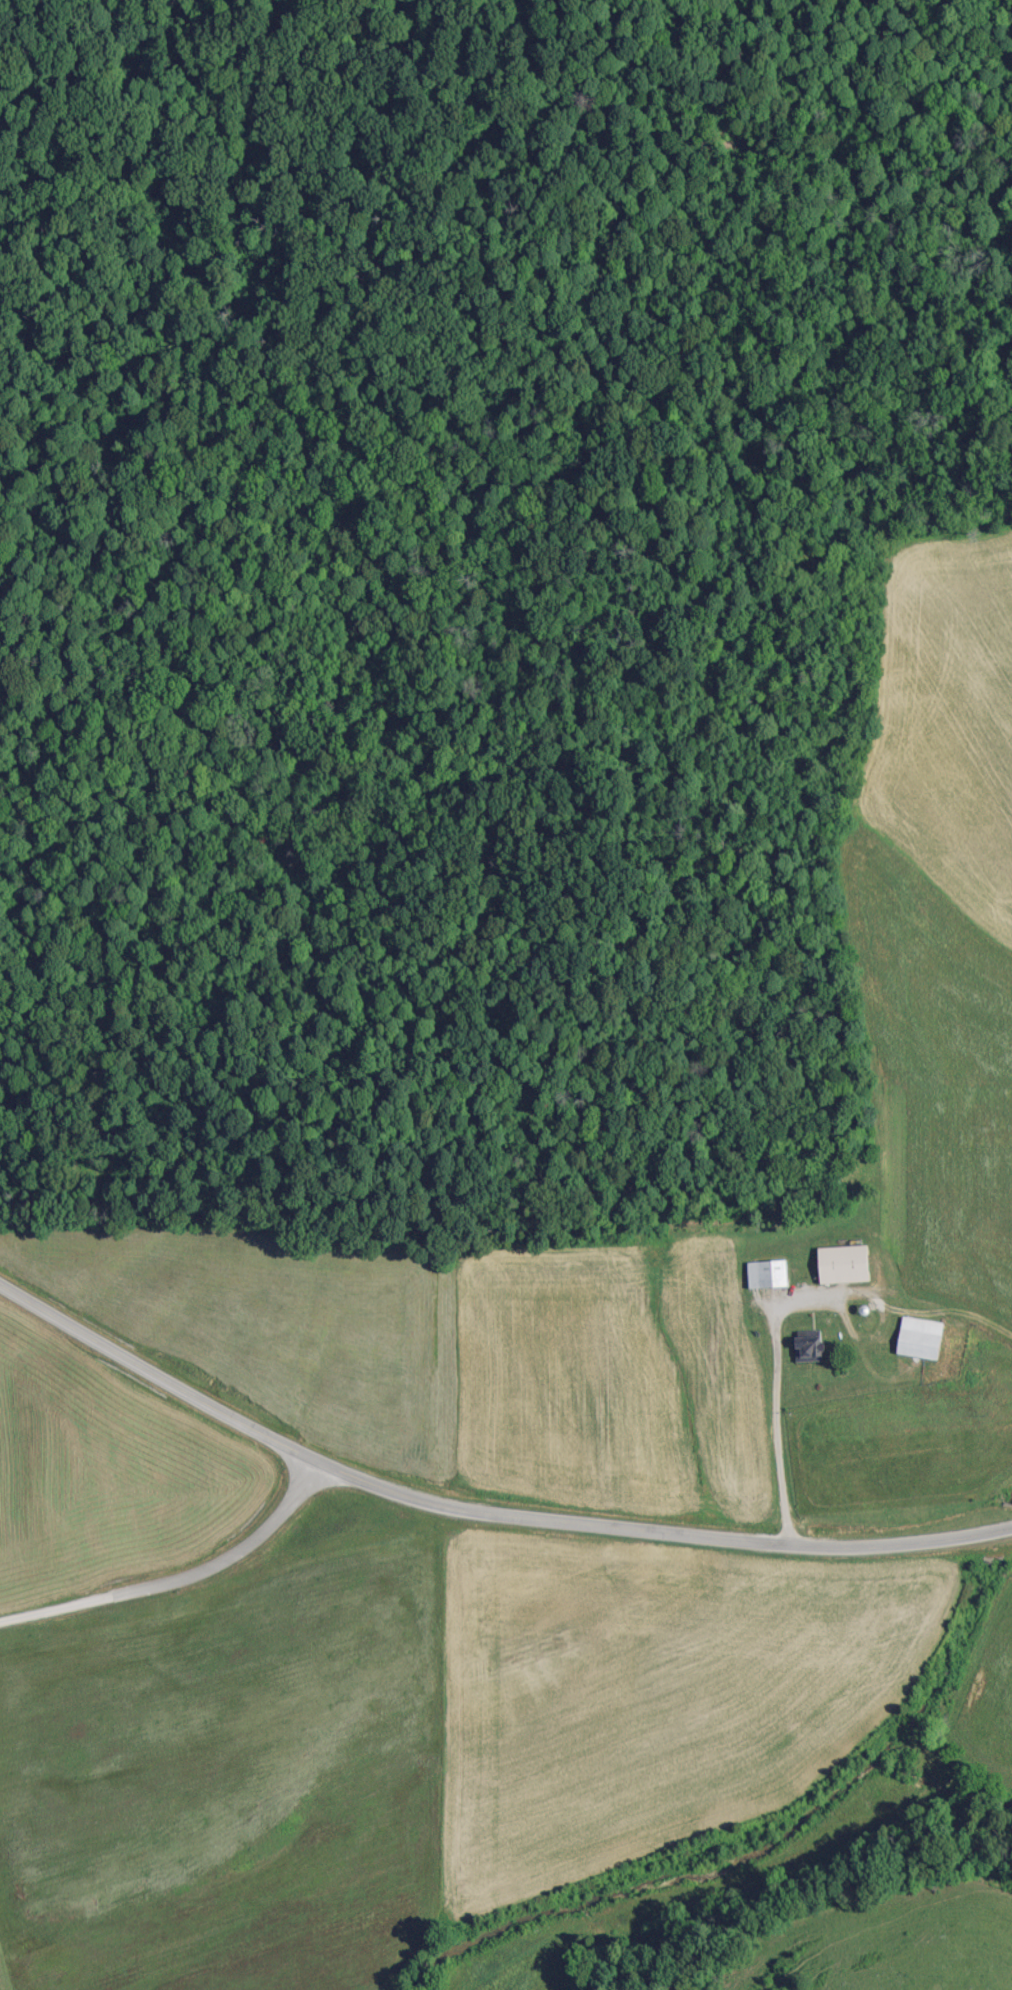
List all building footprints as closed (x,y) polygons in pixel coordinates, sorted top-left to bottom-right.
[(872,1280),(870,1244),(818,1246),(819,1282),(872,1280)] [(788,1285),(787,1260),(747,1261),(748,1287),(788,1285)] [(946,1320),(903,1316),(899,1353),(942,1358),(946,1320)] [(824,1361),(824,1330),(797,1330),(797,1361),(824,1361)]
